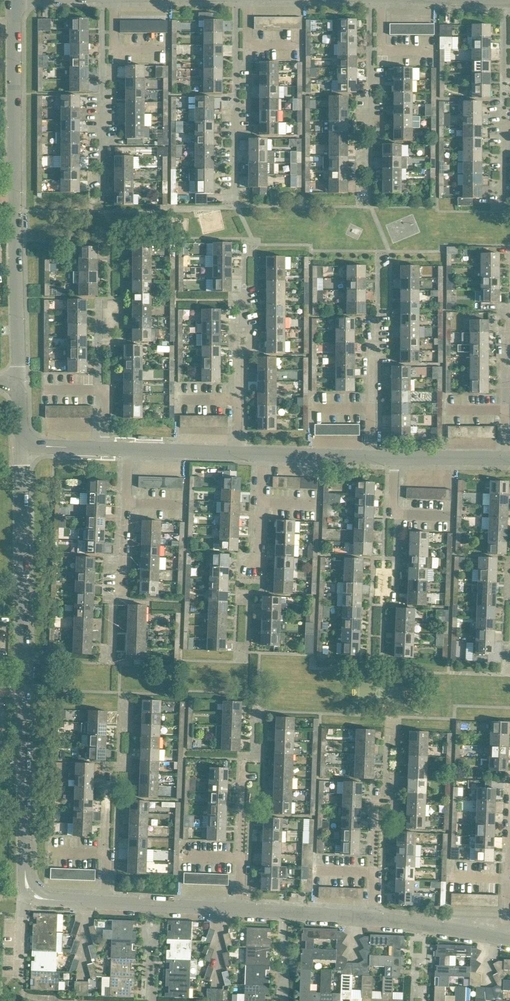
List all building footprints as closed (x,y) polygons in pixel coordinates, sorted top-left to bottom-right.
[(222,33),(222,20),(213,20),(213,13),(198,13),(199,21),(204,21),(204,27),(198,27),(198,33),(222,33)] [(51,31),(51,19),(38,19),(38,32),(42,32),(42,31),(51,31)] [(88,31),(88,19),(70,19),(70,32),(88,31)] [(356,32),(356,20),(332,20),(332,32),(338,32),(356,32)] [(452,37),(452,25),(440,25),(440,37),(452,37)] [(490,37),(490,25),(472,25),(472,37),(490,37)] [(88,43),(88,31),(70,32),(70,44),(88,43)] [(356,44),(356,32),(338,32),(338,44),(356,44)] [(222,45),(222,33),(198,33),(204,33),(204,45),(222,45)] [(452,49),(452,37),(440,37),(440,49),(445,49),(452,49)] [(490,49),(490,37),(472,37),(472,49),(490,49)] [(88,55),(88,43),(70,44),(70,55),(88,55)] [(356,56),(356,44),(338,44),(338,56),(356,56)] [(222,57),(222,45),(204,45),(204,57),(222,57)] [(490,61),(490,49),(472,49),(472,61),(490,61)] [(88,67),(88,55),(70,55),(64,55),(64,61),(70,61),(70,67),(88,67)] [(356,68),(356,56),(338,56),(338,68),(356,68)] [(222,69),(222,57),(204,57),(204,69),(222,69)] [(490,73),(490,61),(472,61),(472,73),(490,73)] [(278,75),(278,62),(259,62),(260,75),(278,75)] [(144,78),(144,66),(126,66),(126,78),(144,78)] [(88,79),(88,67),(70,67),(70,79),(88,79)] [(356,80),(356,68),(338,68),(338,80),(356,80)] [(412,80),(412,68),(394,68),(394,80),(412,80)] [(222,81),(222,69),(204,69),(204,81),(222,81)] [(490,85),(490,73),(472,73),(472,85),(490,85)] [(278,87),(278,75),(260,75),(260,87),(278,87)] [(144,90),(144,78),(126,78),(126,90),(144,90)] [(88,92),(88,79),(70,79),(70,92),(88,92)] [(356,93),(356,80),(338,80),(332,80),(332,93),(356,93)] [(412,92),(412,80),(394,80),(394,92),(412,92)] [(222,93),(222,81),(204,81),(204,93),(222,93)] [(490,98),(490,85),(472,85),(472,98),(490,98)] [(278,99),(278,87),(260,87),(260,99),(278,99)] [(144,102),(144,90),(126,90),(126,102),(144,102)] [(412,104),(412,92),(394,92),(394,104),(412,104)] [(61,96),(61,108),(79,108),(79,96),(61,96)] [(195,97),(195,110),(213,110),(213,97),(195,97)] [(329,97),(329,109),(347,109),(347,97),(329,97)] [(278,111),(278,99),(260,99),(260,111),(278,111)] [(144,114),(144,102),(126,102),(126,114),(144,114)] [(481,114),(481,102),(463,102),(463,114),(481,114)] [(412,116),(412,104),(394,104),(394,116),(412,116)] [(79,120),(79,108),(61,108),(61,120),(79,120)] [(347,121),(347,109),(329,109),(329,121),(347,121)] [(213,122),(213,110),(195,110),(195,122),(213,122)] [(278,123),(278,111),(260,111),(260,123),(278,123)] [(144,126),(144,114),(126,114),(126,126),(144,126)] [(481,126),(481,114),(463,114),(463,126),(481,126)] [(412,128),(412,116),(394,116),(394,128),(412,128)] [(79,132),(79,120),(61,120),(61,132),(79,132)] [(347,133),(347,121),(329,121),(322,121),(322,133),(329,133),(347,133)] [(213,134),(213,122),(195,122),(195,134),(213,134)] [(278,135),(278,123),(260,123),(260,135),(278,135)] [(144,138),(144,126),(126,126),(126,138),(127,138),(127,145),(142,145),(142,138),(144,138)] [(168,145),(168,139),(168,126),(164,126),(164,138),(158,139),(158,141),(148,141),(148,145),(168,145)] [(481,138),(481,126),(463,126),(463,138),(481,138)] [(412,141),(412,128),(394,128),(394,140),(412,141)] [(42,137),(42,132),(38,132),(38,144),(42,144),(47,144),(47,137),(42,137)] [(79,144),(79,132),(61,132),(61,144),(79,144)] [(347,145),(347,133),(329,133),(329,145),(347,145)] [(213,146),(213,134),(195,134),(195,146),(213,146)] [(481,150),(481,138),(463,138),(463,150),(481,150)] [(267,151),(267,139),(249,139),(249,151),(267,151)] [(79,156),(79,144),(61,144),(61,156),(79,156)] [(347,157),(347,145),(329,145),(329,157),(347,157)] [(401,145),(385,145),(383,145),(383,157),(407,157),(401,157),(401,145)] [(213,158),(213,146),(195,146),(195,158),(213,158)] [(481,162),(481,150),(463,150),(463,162),(481,162)] [(249,151),(249,163),(275,163),(275,151),(267,151),(249,151)] [(79,168),(79,156),(61,156),(61,168),(79,168)] [(133,157),(114,157),(114,169),(133,169),(133,157)] [(347,169),(347,157),(329,157),(323,157),(323,169),(329,169),(347,169)] [(407,169),(407,157),(383,157),(383,169),(401,169),(407,169)] [(176,161),(176,158),(171,158),(171,170),(176,170),(176,169),(180,169),(180,161),(176,161)] [(213,170),(213,158),(195,158),(195,169),(189,169),(189,170),(213,170)] [(481,174),(481,162),(463,162),(463,174),(481,174)] [(249,163),(249,175),(267,175),(275,175),(275,163),(249,163)] [(79,180),(79,168),(61,168),(61,180),(79,180)] [(133,181),(133,169),(114,169),(114,181),(133,181)] [(347,181),(347,169),(329,169),(329,181),(347,181)] [(401,181),(401,169),(383,169),(383,181),(401,181)] [(213,182),(213,170),(189,170),(189,181),(195,181),(195,182),(213,182)] [(481,186),(481,174),(463,174),(463,186),(481,186)] [(267,188),(267,175),(249,175),(249,188),(253,188),(253,195),(266,195),(266,188),(267,188)] [(79,192),(79,180),(61,180),(61,192),(79,192)] [(133,193),(133,181),(114,181),(115,193),(133,193)] [(347,193),(347,181),(329,181),(329,193),(347,193)] [(401,193),(401,181),(383,181),(383,193),(401,193)] [(213,194),(213,182),(195,182),(195,194),(213,194)] [(481,198),(481,186),(463,186),(463,198),(457,198),(457,206),(472,206),(472,198),(481,198)] [(133,206),(133,193),(115,193),(115,206),(133,206)] [(231,255),(231,243),(213,243),(213,255),(231,255)] [(151,257),(151,245),(133,245),(133,257),(151,257)] [(98,260),(98,247),(80,247),(80,260),(98,260)] [(499,266),(499,254),(481,254),(481,266),(499,266)] [(231,267),(231,255),(213,255),(213,267),(231,267)] [(151,269),(151,257),(133,257),(133,269),(151,269)] [(285,269),(285,257),(267,257),(267,269),(285,269)] [(98,272),(98,260),(80,260),(80,272),(98,272)] [(366,279),(366,266),(347,266),(347,278),(366,279)] [(419,279),(419,266),(401,266),(401,279),(419,279)] [(499,278),(499,266),(481,266),(481,278),(499,278)] [(231,279),(231,267),(213,267),(213,279),(231,279)] [(151,281),(151,269),(133,269),(133,281),(151,281)] [(285,281),(285,269),(267,269),(267,281),(285,281)] [(80,272),(74,272),(74,283),(80,283),(98,284),(98,272),(80,272)] [(366,290),(366,279),(347,278),(347,290),(366,290)] [(451,278),(446,278),(446,290),(451,290),(456,290),(456,278),(451,278)] [(499,290),(499,278),(481,278),(481,290),(499,290)] [(231,292),(231,279),(213,279),(214,292),(231,292)] [(419,291),(419,279),(401,279),(401,291),(419,291)] [(151,293),(151,281),(133,281),(133,293),(151,293)] [(285,293),(285,281),(267,281),(267,293),(285,293)] [(50,283),(45,283),(45,296),(68,296),(68,290),(62,290),(55,290),(55,289),(50,289),(50,283)] [(98,296),(98,284),(80,283),(79,296),(98,296)] [(366,302),(366,290),(347,290),(347,302),(366,302)] [(499,302),(499,290),(481,290),(481,302),(499,302)] [(419,302),(419,291),(401,291),(401,303),(419,302)] [(151,305),(151,293),(133,293),(133,305),(151,305)] [(285,305),(285,293),(267,293),(267,305),(285,305)] [(69,300),(69,312),(87,312),(87,300),(69,300)] [(366,315),(366,302),(347,302),(347,315),(366,315)] [(419,315),(419,302),(401,303),(401,315),(419,315)] [(151,317),(151,305),(133,305),(133,317),(151,317)] [(285,317),(285,305),(267,305),(267,317),(285,317)] [(220,322),(220,310),(202,310),(202,322),(220,322)] [(87,324),(87,312),(69,312),(69,324),(87,324)] [(419,327),(419,315),(401,315),(401,327),(419,327)] [(151,329),(151,317),(133,317),(133,329),(151,329)] [(285,329),(285,317),(267,317),(267,329),(285,329)] [(336,319),(336,332),(355,332),(355,319),(336,319)] [(488,333),(488,320),(470,320),(470,333),(488,333)] [(202,322),(196,322),(196,334),(202,334),(220,334),(220,322),(202,322)] [(87,336),(87,324),(69,324),(69,336),(87,336)] [(419,339),(419,327),(401,327),(401,339),(419,339)] [(151,342),(151,329),(133,329),(133,341),(151,342)] [(285,341),(285,329),(267,329),(267,341),(285,341)] [(355,344),(355,332),(336,332),(336,343),(355,344)] [(470,333),(462,333),(462,345),(470,345),(488,345),(488,333),(470,333)] [(220,346),(220,334),(202,334),(202,346),(220,346)] [(87,348),(87,336),(69,336),(69,348),(87,348)] [(419,351),(419,339),(401,339),(401,351),(419,351)] [(285,354),(285,341),(267,341),(267,354),(285,354)] [(354,355),(355,344),(336,343),(336,355),(354,355)] [(142,345),(125,345),(124,345),(124,358),(142,358),(142,345)] [(457,345),(451,345),(446,345),(446,357),(451,357),(457,357),(457,345)] [(488,357),(488,345),(470,345),(470,357),(488,357)] [(220,358),(220,346),(202,346),(202,358),(220,358)] [(87,360),(87,348),(69,348),(69,360),(87,360)] [(419,363),(419,351),(401,351),(401,363),(419,363)] [(354,367),(354,355),(336,355),(336,367),(354,367)] [(488,369),(488,357),(470,357),(470,369),(488,369)] [(142,370),(142,358),(124,358),(124,370),(142,370)] [(220,370),(220,358),(202,358),(202,370),(220,370)] [(276,358),(258,358),(258,370),(276,370),(276,358)] [(87,373),(87,360),(69,360),(69,373),(87,373)] [(354,379),(354,367),(336,367),(336,379),(354,379)] [(410,367),(392,367),(392,379),(410,379),(410,367)] [(488,381),(488,369),(470,369),(470,381),(488,381)] [(142,382),(142,370),(124,370),(124,382),(142,382)] [(220,383),(220,370),(202,370),(202,382),(220,383)] [(276,382),(276,370),(258,370),(258,382),(276,382)] [(308,382),(308,370),(304,370),(304,373),(300,373),(300,381),(304,381),(304,382),(308,382)] [(354,392),(354,379),(336,379),(336,392),(354,392)] [(410,391),(410,379),(392,379),(392,391),(410,391)] [(488,393),(488,381),(470,381),(470,393),(488,393)] [(142,394),(142,382),(124,382),(124,394),(142,394)] [(276,394),(276,382),(258,382),(258,394),(276,394)] [(308,394),(308,382),(304,382),(304,386),(299,386),(299,390),(304,390),(304,394),(308,394)] [(410,403),(410,391),(392,391),(392,403),(410,403)] [(142,406),(142,394),(124,394),(124,406),(142,406)] [(276,406),(276,394),(258,394),(258,406),(276,406)] [(410,415),(410,403),(392,403),(392,415),(410,415)] [(142,418),(142,406),(124,406),(124,418),(142,418)] [(276,418),(276,406),(258,406),(258,418),(276,418)] [(410,427),(410,415),(392,415),(392,427),(410,427)] [(276,430),(276,418),(258,418),(258,431),(276,430)] [(410,440),(410,427),(392,427),(392,440),(410,440)] [(240,490),(241,478),(236,478),(236,471),(217,471),(217,477),(222,477),(222,490),(240,490)] [(106,494),(106,482),(88,481),(88,493),(106,494)] [(508,482),(490,481),(490,494),(508,494),(508,482)] [(375,483),(356,482),(356,494),(374,495),(375,483)] [(240,502),(240,490),(222,490),(222,502),(240,502)] [(105,506),(106,494),(88,493),(87,505),(105,506)] [(335,494),(329,493),(324,493),(324,505),(334,506),(335,494)] [(374,507),(374,495),(356,494),(356,506),(374,507)] [(508,506),(508,494),(490,494),(489,506),(508,506)] [(239,514),(240,502),(222,502),(221,514),(239,514)] [(105,518),(105,506),(87,505),(87,517),(105,518)] [(334,517),(334,506),(324,505),(323,517),(333,518),(333,517),(334,517)] [(373,519),(374,507),(356,506),(355,518),(373,519)] [(507,518),(508,506),(489,506),(489,518),(507,518)] [(239,526),(239,514),(221,514),(221,526),(239,526)] [(104,530),(105,518),(87,517),(86,529),(104,530)] [(333,523),(333,518),(323,517),(323,529),(327,529),(327,530),(330,530),(331,527),(327,527),(327,522),(333,523)] [(373,531),(373,519),(355,518),(348,518),(348,524),(353,524),(352,530),(355,530),(373,531)] [(507,530),(507,518),(489,518),(489,530),(507,530)] [(294,533),(295,521),(277,520),(276,533),(294,533)] [(160,534),(160,522),(142,521),(142,533),(160,534)] [(238,538),(239,526),(221,526),(220,538),(238,538)] [(79,529),(78,541),(86,541),(104,541),(104,530),(86,529),(79,529)] [(373,543),(373,531),(355,530),(354,542),(373,543)] [(507,542),(507,530),(489,530),(488,542),(507,542)] [(428,545),(428,533),(410,532),(410,544),(428,545)] [(160,546),(160,534),(142,533),(141,545),(160,546)] [(294,545),(294,533),(276,533),(276,545),(294,545)] [(238,538),(220,538),(213,538),(213,550),(238,551),(238,538)] [(104,554),(104,541),(86,541),(86,553),(104,554)] [(372,555),(373,543),(354,542),(354,555),(372,555)] [(506,554),(507,542),(488,542),(488,554),(506,554)] [(427,557),(428,545),(410,544),(410,556),(427,557)] [(159,558),(160,546),(141,545),(141,557),(159,558)] [(293,557),(294,545),(276,545),(275,557),(293,557)] [(211,554),(210,566),(229,567),(229,555),(211,554)] [(433,557),(427,557),(410,556),(409,568),(427,569),(433,569),(433,557)] [(77,557),(76,569),(94,570),(95,557),(77,557)] [(159,570),(159,558),(141,557),(141,569),(159,570)] [(293,569),(293,557),(275,557),(275,569),(293,569)] [(345,558),(344,570),(363,571),(363,559),(345,558)] [(479,558),(478,570),(497,571),(497,558),(479,558)] [(228,579),(229,567),(210,566),(210,578),(228,579)] [(57,573),(57,568),(52,568),(52,580),(56,581),(56,579),(60,579),(60,573),(57,573)] [(426,581),(427,569),(409,568),(409,580),(426,581)] [(94,582),(94,570),(76,569),(76,581),(94,582)] [(158,582),(159,570),(141,569),(140,581),(158,582)] [(293,581),(293,569),(275,569),(274,581),(293,581)] [(362,583),(363,571),(344,570),(344,582),(362,583)] [(496,583),(497,571),(478,570),(478,582),(496,583)] [(228,591),(228,579),(210,578),(210,590),(228,591)] [(426,593),(426,581),(409,580),(408,592),(426,593)] [(93,594),(94,582),(76,581),(75,593),(93,594)] [(158,594),(158,582),(140,581),(140,594),(146,594),(146,598),(164,599),(164,594),(158,594)] [(292,594),(293,581),(274,581),(274,593),(292,594)] [(316,594),(317,582),(312,582),(307,582),(306,594),(312,594),(316,594)] [(362,595),(362,583),(344,582),(344,594),(362,595)] [(496,595),(496,583),(478,582),(477,594),(496,595)] [(227,603),(228,591),(210,590),(209,602),(227,603)] [(426,605),(426,593),(408,592),(408,605),(426,605)] [(93,606),(93,594),(75,593),(75,605),(93,606)] [(337,606),(343,606),(361,607),(362,595),(344,594),(337,594),(337,600),(337,606)] [(495,607),(496,595),(477,594),(477,606),(495,607)] [(286,610),(287,597),(263,596),(262,609),(286,610)] [(227,615),(227,603),(209,602),(209,614),(227,615)] [(93,618),(93,606),(75,605),(75,617),(93,618)] [(146,619),(146,606),(128,605),(128,619),(146,619)] [(361,619),(361,607),(343,606),(343,618),(361,619)] [(495,619),(495,607),(477,606),(476,618),(495,619)] [(415,609),(399,608),(397,608),(396,620),(414,621),(415,609)] [(286,610),(262,609),(262,621),(280,622),(280,610),(286,610)] [(226,627),(227,615),(209,614),(208,626),(226,627)] [(92,630),(93,618),(75,617),(74,629),(92,630)] [(360,631),(361,619),(343,618),(342,630),(360,631)] [(494,631),(495,619),(476,618),(476,630),(469,629),(469,630),(494,631)] [(145,633),(146,619),(128,619),(127,632),(145,633)] [(414,621),(396,620),(396,632),(414,633),(414,621)] [(280,634),(280,622),(262,621),(261,633),(280,634)] [(314,635),(315,623),(310,623),(310,624),(306,623),(306,634),(314,635)] [(226,639),(226,627),(208,626),(208,638),(226,639)] [(92,642),(92,630),(74,629),(74,642),(92,642)] [(360,643),(360,631),(342,630),(342,643),(360,643)] [(494,643),(494,631),(469,630),(469,636),(476,636),(475,642),(494,643)] [(145,647),(145,633),(127,632),(127,646),(145,647)] [(413,645),(414,633),(396,632),(396,644),(413,645)] [(279,646),(280,634),(261,633),(261,645),(278,646),(278,651),(286,651),(286,646),(279,646)] [(314,654),(314,635),(306,634),(305,653),(314,654)] [(226,651),(226,639),(208,638),(207,650),(226,651)] [(466,641),(465,661),(487,662),(488,655),(493,655),(494,643),(475,642),(466,641)] [(91,654),(92,642),(74,642),(73,654),(91,654)] [(359,661),(360,643),(342,643),(341,655),(349,655),(349,661),(359,661)] [(413,657),(413,645),(396,644),(395,657),(413,657)] [(145,660),(145,647),(127,646),(126,660),(134,660),(134,664),(146,665),(147,660),(145,660)] [(160,713),(161,701),(143,700),(142,713),(160,713)] [(241,714),(241,702),(223,701),(223,714),(241,714)] [(63,718),(63,710),(54,710),(54,722),(59,722),(59,717),(63,718)] [(107,724),(107,712),(89,711),(89,723),(107,724)] [(160,725),(160,713),(142,713),(142,724),(160,725)] [(240,726),(241,714),(223,714),(222,726),(240,726)] [(294,730),(295,718),(277,717),(276,730),(294,730)] [(59,724),(59,722),(54,722),(53,734),(58,734),(61,734),(61,724),(59,724)] [(509,735),(509,723),(491,722),(491,734),(509,735)] [(106,736),(107,724),(89,723),(88,735),(106,736)] [(160,737),(160,725),(142,724),(141,736),(160,737)] [(240,738),(240,726),(222,726),(222,738),(240,738)] [(374,742),(375,730),(357,729),(356,742),(374,742)] [(294,742),(294,730),(276,730),(276,742),(294,742)] [(410,731),(409,744),(427,744),(428,732),(410,731)] [(58,735),(58,734),(53,734),(53,746),(58,746),(61,746),(61,735),(58,735)] [(508,747),(509,735),(491,734),(490,746),(508,747)] [(106,748),(106,736),(88,735),(88,747),(106,748)] [(159,749),(160,737),(141,736),(141,748),(159,749)] [(239,751),(240,738),(222,738),(221,750),(239,751)] [(294,748),(294,742),(276,742),(276,754),(293,754),(293,755),(299,755),(299,748),(294,748)] [(374,754),(374,742),(356,742),(356,754),(374,754)] [(427,756),(427,744),(409,744),(409,755),(427,756)] [(508,759),(508,747),(490,746),(490,758),(508,759)] [(105,760),(106,748),(88,747),(80,747),(79,759),(87,759),(105,760)] [(159,761),(159,749),(141,748),(140,760),(159,761)] [(293,766),(293,755),(293,754),(276,754),(275,766),(293,766)] [(373,766),(374,754),(356,754),(355,766),(373,766)] [(426,768),(427,756),(409,755),(408,767),(426,768)] [(508,771),(508,759),(490,758),(489,774),(496,774),(496,770),(508,771)] [(158,773),(159,761),(140,760),(140,772),(158,773)] [(76,763),(75,776),(94,776),(94,764),(76,763)] [(293,778),(293,766),(275,766),(275,778),(293,778)] [(373,779),(373,766),(355,766),(355,778),(373,779)] [(426,780),(426,768),(408,767),(408,779),(426,780)] [(227,781),(228,768),(210,768),(209,780),(227,781)] [(158,785),(158,773),(140,772),(139,784),(158,785)] [(93,788),(94,776),(75,776),(75,788),(93,788)] [(292,790),(293,778),(275,778),(274,790),(292,790)] [(426,792),(426,780),(408,779),(408,791),(426,792)] [(227,793),(227,781),(209,780),(209,792),(227,793)] [(449,793),(450,781),(445,781),(445,791),(437,791),(437,793),(445,793),(449,793)] [(344,782),(343,794),(361,795),(362,782),(344,782)] [(157,797),(158,785),(139,784),(139,797),(157,797)] [(93,800),(93,788),(75,788),(75,800),(93,800)] [(495,801),(495,788),(477,788),(477,800),(495,801)] [(292,802),(292,790),(274,790),(274,801),(292,802)] [(425,804),(426,792),(408,791),(407,803),(425,804)] [(226,805),(227,793),(209,792),(209,804),(226,805)] [(361,807),(361,795),(343,794),(343,806),(361,807)] [(92,812),(93,800),(75,800),(74,812),(92,812)] [(148,801),(131,800),(130,800),(130,813),(148,814),(148,801)] [(495,813),(495,801),(477,800),(477,812),(495,813)] [(291,814),(292,802),(274,801),(273,814),(291,814)] [(425,816),(425,804),(407,803),(407,815),(425,816)] [(226,817),(226,805),(209,804),(208,816),(226,817)] [(360,819),(361,807),(343,806),(342,818),(360,819)] [(92,824),(92,812),(74,812),(74,824),(92,824)] [(494,825),(495,813),(477,812),(476,824),(494,825)] [(147,826),(148,814),(130,813),(129,826),(147,826)] [(424,828),(425,816),(407,815),(406,828),(424,828)] [(226,829),(226,817),(208,816),(203,816),(203,828),(208,828),(226,829)] [(282,818),(264,817),(264,830),(282,830),(282,818)] [(360,831),(360,819),(342,818),(342,830),(360,831)] [(91,836),(92,824),(74,824),(73,836),(91,836)] [(494,837),(494,825),(476,824),(476,836),(494,837)] [(147,838),(147,826),(129,826),(129,837),(147,838)] [(225,841),(226,829),(208,828),(207,840),(225,841)] [(281,842),(282,830),(264,830),(263,842),(281,842)] [(359,843),(360,831),(342,830),(341,842),(359,843)] [(416,832),(397,831),(397,844),(415,844),(416,832)] [(493,849),(494,837),(476,836),(475,848),(493,849)] [(147,850),(147,838),(129,837),(129,849),(147,850)] [(281,854),(281,842),(263,842),(263,854),(281,854)] [(359,855),(359,843),(341,842),(341,854),(359,855)] [(313,856),(313,844),(309,843),(302,843),(301,855),(313,856)] [(415,856),(415,844),(397,844),(397,856),(415,856)] [(460,848),(456,847),(451,847),(451,860),(459,860),(460,848)] [(493,861),(493,849),(475,848),(475,860),(493,861)] [(146,862),(147,850),(129,849),(128,861),(146,862)] [(281,866),(281,854),(263,854),(262,866),(281,866)] [(312,868),(313,856),(301,855),(301,867),(308,867),(312,868)] [(414,869),(415,856),(397,856),(396,868),(414,869)] [(146,874),(146,862),(128,861),(128,873),(146,874)] [(287,867),(281,866),(262,866),(262,878),(280,878),(287,879),(287,867)] [(414,881),(414,869),(396,868),(396,880),(414,881)] [(280,891),(280,878),(262,878),(261,890),(280,891)] [(311,892),(312,880),(307,879),(307,880),(300,879),(300,891),(311,892)] [(414,893),(414,881),(396,880),(395,892),(414,893)] [(413,905),(414,893),(395,892),(395,904),(413,905)] [(32,932),(57,933),(57,914),(33,913),(33,917),(37,917),(36,924),(33,924),(32,932)] [(103,929),(103,939),(112,939),(112,940),(136,940),(136,932),(132,932),(133,925),(136,925),(136,921),(113,920),(113,921),(112,929),(103,929)] [(80,923),(75,921),(74,921),(70,934),(76,936),(80,923)] [(191,940),(191,922),(191,921),(167,921),(167,924),(171,925),(171,931),(167,931),(167,940),(191,940)] [(98,939),(94,925),(89,927),(92,941),(98,939)] [(271,928),(247,927),(246,946),(270,947),(271,939),(267,939),(267,932),(271,932),(271,928)] [(215,930),(210,928),(209,928),(205,941),(211,943),(215,930)] [(337,944),(337,931),(337,929),(302,928),(302,941),(306,941),(305,949),(313,949),(314,938),(336,939),(336,950),(337,950),(337,944)] [(343,931),(342,931),(337,931),(337,944),(341,944),(342,943),(348,935),(343,931)] [(62,949),(63,942),(56,942),(57,933),(32,932),(32,951),(56,952),(70,952),(71,949),(62,949)] [(232,946),(229,933),(223,934),(227,948),(232,946)] [(405,948),(406,936),(370,934),(370,936),(370,945),(392,946),(392,956),(401,956),(401,948),(405,948)] [(370,950),(370,945),(370,936),(365,936),(360,939),(364,948),(365,950),(370,950)] [(75,955),(80,941),(74,940),(71,949),(70,952),(70,953),(75,955)] [(135,944),(136,940),(112,940),(111,959),(135,959),(135,951),(132,951),(132,944),(135,944)] [(190,959),(191,940),(167,940),(167,944),(170,944),(170,950),(166,950),(166,959),(190,959)] [(347,947),(342,943),(341,944),(337,944),(337,950),(336,957),(340,957),(342,955),(347,947)] [(94,945),(93,945),(88,946),(91,960),(97,958),(94,945)] [(436,945),(435,957),(439,957),(439,966),(449,966),(449,955),(470,956),(470,966),(470,967),(471,961),(471,948),(471,946),(436,945)] [(270,951),(270,947),(246,946),(245,965),(270,966),(270,958),(266,958),(266,951),(270,951)] [(214,949),(209,947),(208,947),(204,960),(210,962),(214,949)] [(336,957),(337,950),(336,950),(313,949),(305,949),(301,948),(301,961),(305,962),(305,969),(312,970),(313,959),(335,960),(336,960),(336,957)] [(369,962),(369,955),(370,950),(365,950),(364,948),(359,951),(364,960),(365,962),(369,962)] [(482,951),(477,948),(471,948),(471,961),(475,961),(476,960),(482,951)] [(55,971),(56,952),(32,951),(31,955),(35,955),(35,962),(31,962),(31,970),(55,971)] [(228,952),(222,953),(226,967),(232,965),(228,952)] [(341,971),(347,963),(347,959),(342,955),(340,957),(336,957),(336,960),(335,960),(335,970),(336,970),(341,971)] [(404,969),(405,956),(401,956),(392,956),(369,955),(369,962),(369,965),(385,966),(385,976),(393,976),(400,977),(400,969),(404,969)] [(79,961),(74,959),(69,972),(75,974),(79,961)] [(135,963),(135,959),(111,959),(111,977),(134,978),(135,970),(131,970),(131,963),(135,963)] [(190,978),(190,959),(166,959),(166,962),(170,963),(170,969),(166,969),(166,977),(190,978)] [(369,975),(369,965),(369,962),(365,962),(364,960),(358,963),(362,975),(369,975)] [(481,964),(476,960),(475,961),(471,961),(470,967),(470,974),(474,975),(476,972),(481,964)] [(503,974),(503,970),(504,961),(498,961),(493,964),(498,973),(498,974),(503,974)] [(93,963),(92,963),(87,965),(91,978),(96,977),(93,963)] [(352,975),(353,963),(347,963),(341,971),(341,974),(352,975)] [(362,975),(358,963),(353,963),(352,975),(362,975)] [(269,970),(270,966),(245,965),(244,984),(269,985),(269,977),(265,977),(266,970),(269,970)] [(213,968),(208,966),(207,966),(203,979),(209,981),(213,968)] [(435,966),(435,977),(438,978),(438,986),(445,987),(445,986),(448,986),(448,976),(470,977),(470,974),(470,967),(470,966),(449,966),(435,966)] [(312,970),(305,969),(300,969),(299,1000),(312,1000),(320,1000),(320,992),(315,992),(315,991),(310,991),(311,970),(312,970)] [(59,971),(55,971),(31,970),(30,979),(34,979),(34,986),(30,986),(30,990),(59,991),(59,971)] [(320,992),(320,1000),(340,1000),(341,993),(330,993),(331,970),(321,970),(320,992)] [(227,971),(221,972),(225,986),(231,984),(227,971)] [(481,976),(476,972),(474,975),(470,974),(470,977),(470,987),(476,987),(480,987),(481,976)] [(503,988),(503,979),(503,974),(498,974),(498,973),(493,976),(497,985),(499,987),(503,988)] [(352,975),(341,974),(341,993),(340,1000),(361,1000),(361,998),(351,998),(352,975)] [(369,975),(362,975),(361,998),(361,1000),(382,1000),(382,999),(381,999),(371,998),(372,975),(369,975)] [(393,976),(385,976),(382,976),(381,999),(382,999),(382,1000),(403,1000),(403,995),(399,995),(399,999),(392,999),(393,976)] [(134,987),(134,978),(111,977),(110,988),(106,987),(106,996),(110,997),(134,997),(134,993),(130,993),(130,987),(134,987)] [(189,997),(190,978),(166,977),(165,986),(169,987),(169,993),(165,992),(165,997),(189,997)] [(82,995),(82,981),(75,981),(74,991),(76,991),(76,995),(82,995)] [(269,985),(244,984),(244,994),(238,994),(238,1000),(268,1000),(264,1000),(265,994),(268,994),(269,985)] [(503,1000),(503,990),(503,988),(499,987),(497,985),(492,988),(496,1000),(503,1000)] [(445,987),(438,986),(434,986),(434,1000),(444,1000),(445,987)] [(465,987),(455,986),(454,1000),(465,1000),(465,987)] [(485,1000),(486,988),(480,987),(476,987),(475,999),(485,1000)] [(217,988),(211,988),(207,988),(207,998),(210,998),(210,1000),(216,1000),(217,988)] [(496,1000),(492,988),(486,988),(485,1000),(486,1000),(495,1000),(496,1000)]
